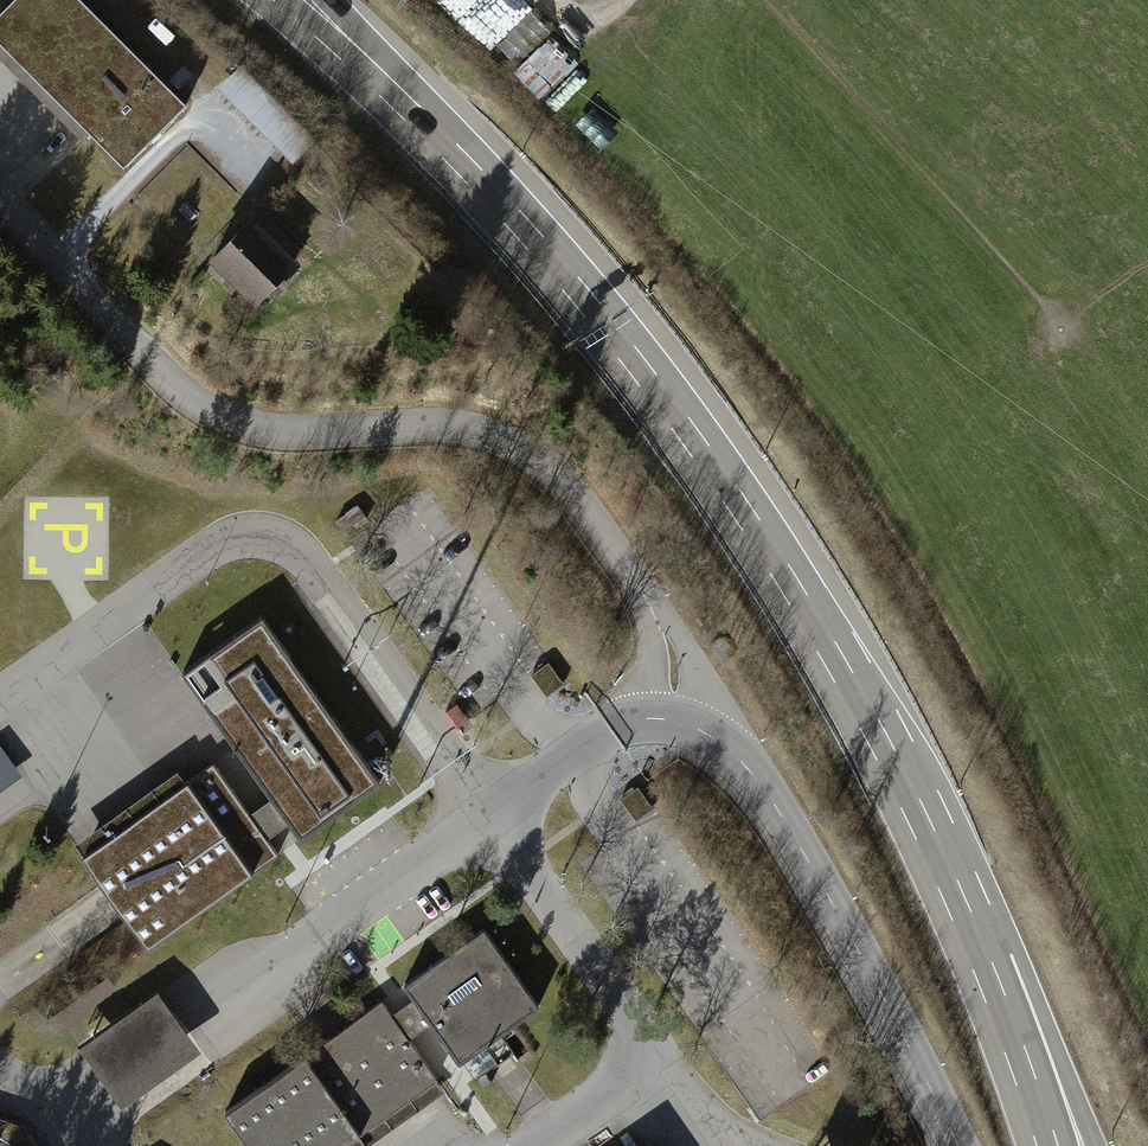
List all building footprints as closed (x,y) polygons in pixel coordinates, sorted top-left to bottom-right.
[(123,164),(181,107),(75,0),(9,0),(0,9),(0,40),(123,164)] [(524,61),(624,170),(646,149),(546,40),(524,61)] [(235,71),(212,94),(287,170),(311,147),(235,71)] [(253,298),(293,260),(249,215),(202,261),(235,294),(219,309),(238,329),(261,306),(253,298)] [(259,851),(286,832),(298,851),(376,798),(260,629),(181,683),(269,811),(244,829),(205,771),(180,788),(172,777),(66,850),(104,905),(139,956),(269,866),(259,851)] [(526,678),(542,702),(559,690),(543,666),(526,678)] [(428,1024),(454,1061),(534,1006),(482,932),(401,989),(411,1003),(387,1020),(378,1006),(226,1113),(249,1145),(345,1145),(433,1085),(402,1042),(428,1024)] [(100,1086),(114,1109),(189,1059),(173,1035),(152,1003),(77,1052),(100,1086)] [(203,1053),(159,1081),(168,1095),(213,1067),(203,1053)]
